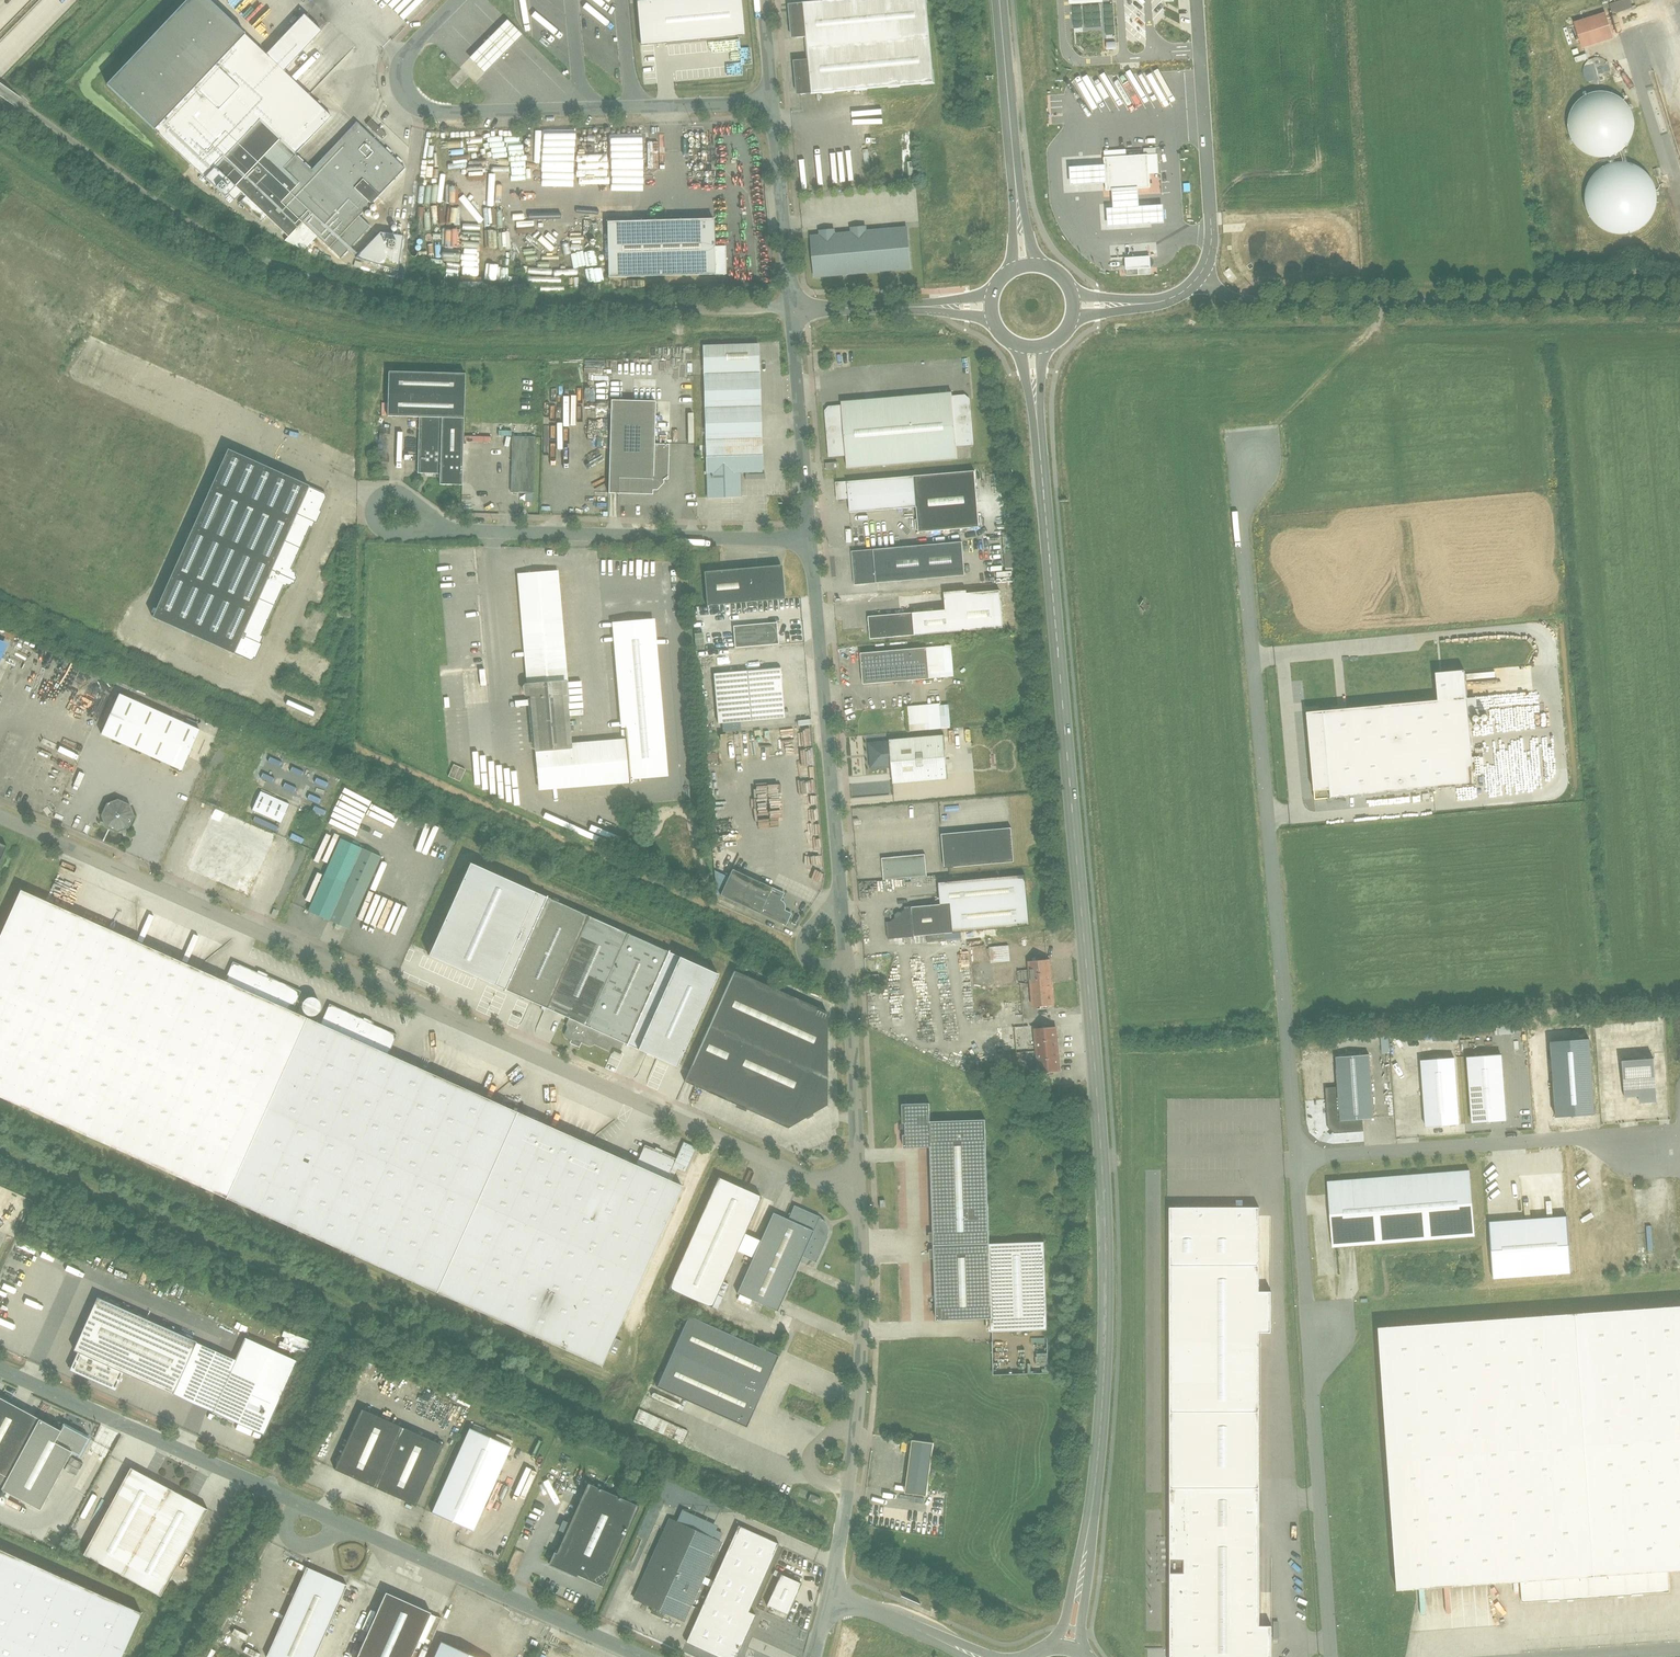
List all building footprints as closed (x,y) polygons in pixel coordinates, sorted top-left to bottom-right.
[(234,182),(292,238),(304,225),(335,255),(366,223),(356,213),(403,165),(355,119),(307,170),(292,155),(327,118),(280,74),(264,59),(202,0),(188,0),(106,86),(221,195),(234,182)] [(422,0),(414,0),(409,5),(412,9),(422,0)] [(636,1),(640,45),(743,36),(740,0),(647,0),(636,1)] [(793,17),(795,35),(806,34),(807,45),(809,44),(811,61),(793,62),(796,91),(930,78),(922,0),(851,0),(792,6),(793,17)] [(1611,14),(1631,8),(1629,0),(1620,0),(1608,4),(1611,14)] [(1113,34),(1114,4),(1105,4),(1104,34),(1113,34)] [(1603,13),(1573,22),(1580,47),(1610,38),(1603,13)] [(302,17),(264,59),(280,74),(319,33),(302,17)] [(505,18),(468,55),(483,70),(521,33),(505,18)] [(1582,67),(1587,83),(1606,77),(1603,68),(1597,70),(1595,63),(1582,67)] [(1576,148),(1585,154),(1595,157),(1606,156),(1616,151),(1623,144),(1628,135),(1630,125),(1628,115),(1624,106),(1616,99),(1607,95),(1597,93),(1587,95),(1578,100),(1571,108),(1567,118),(1566,129),(1569,139),(1576,148)] [(1106,163),(1071,166),(1072,184),(1106,182),(1107,189),(1113,189),(1115,206),(1109,207),(1110,225),(1166,222),(1165,203),(1140,205),(1139,187),(1152,186),(1149,153),(1105,156),(1106,163)] [(1590,220),(1599,228),(1609,233),(1621,235),(1632,232),(1642,227),(1650,217),(1655,206),(1655,193),(1651,181),(1644,171),(1633,165),(1621,162),(1608,164),(1598,169),(1590,177),(1584,187),(1583,199),(1585,210),(1590,220)] [(607,223),(608,277),(712,274),(712,245),(711,221),(607,223)] [(813,278),(911,269),(907,228),(866,232),(866,226),(851,227),(852,233),(835,235),(834,229),(818,231),(818,236),(809,237),(813,278)] [(724,245),(712,245),(712,274),(724,274),(724,245)] [(1127,276),(1151,274),(1150,256),(1125,258),(1127,276)] [(1123,268),(1123,257),(1111,257),(1111,268),(1123,268)] [(702,347),(705,497),(739,496),(738,470),(760,469),(758,345),(702,347)] [(92,376),(101,351),(94,349),(85,374),(92,376)] [(440,483),(460,483),(464,369),(385,367),(384,415),(419,416),(417,473),(440,474),(440,483)] [(656,389),(656,380),(641,380),(641,384),(652,384),(652,389),(656,389)] [(952,391),(841,399),(841,404),(829,405),(825,409),(828,457),(847,456),(848,465),(955,457),(954,444),(972,442),(969,397),(964,395),(952,396),(952,391)] [(652,405),(610,404),(611,492),(646,491),(658,483),(667,471),(668,446),(653,443),(652,405)] [(510,436),(508,490),(527,490),(529,436),(510,436)] [(321,494),(260,467),(226,452),(153,618),(248,660),(321,494)] [(975,474),(916,478),(919,509),(920,532),(979,528),(975,474)] [(919,509),(916,478),(840,484),(841,504),(854,503),(855,514),(919,509)] [(961,542),(851,551),(854,584),(964,576),(961,542)] [(706,601),(782,596),(780,564),(704,569),(706,601)] [(541,790),(628,781),(624,741),(571,746),(554,573),(517,577),(528,691),(531,691),(541,790)] [(946,612),(916,614),(918,635),(1004,629),(1001,592),(968,594),(968,592),(945,594),(946,612)] [(916,614),(870,617),(872,638),(918,635),(916,614)] [(625,728),(630,781),(669,778),(654,620),(611,623),(621,729),(625,728)] [(735,649),(778,645),(776,624),(733,627),(733,630),(734,646),(735,649)] [(734,646),(733,630),(722,631),(724,647),(734,646)] [(933,648),(863,653),(865,685),(935,680),(933,648)] [(720,718),(780,714),(777,670),(717,674),(720,718)] [(1439,700),(1309,712),(1316,800),(1477,786),(1467,671),(1436,674),(1439,700)] [(107,737),(184,771),(201,733),(124,698),(107,737)] [(907,731),(950,728),(948,703),(906,705),(907,731)] [(812,746),(811,729),(796,730),(797,747),(812,746)] [(946,775),(942,737),(867,745),(869,765),(894,763),(896,781),(946,775)] [(799,750),(798,766),(810,766),(811,750),(799,750)] [(447,776),(459,781),(464,770),(452,764),(447,776)] [(253,814),(280,827),(287,810),(261,797),(253,814)] [(127,826),(132,814),(128,803),(114,799),(105,803),(101,815),(105,824),(117,831),(127,826)] [(263,822),(262,826),(276,830),(277,826),(263,822)] [(1016,832),(944,837),(947,870),(1018,865),(1016,832)] [(305,911),(350,929),(382,859),(337,839),(305,911)] [(883,878),(925,874),(923,853),(882,857),(883,878)] [(806,865),(806,873),(807,873),(806,879),(819,880),(820,866),(806,865)] [(569,1019),(560,1039),(577,1047),(581,1039),(606,1050),(612,1038),(677,1067),(716,980),(468,868),(428,956),(569,1019)] [(711,889),(782,921),(788,908),(780,904),(783,896),(733,874),(731,879),(718,874),(717,876),(711,889)] [(884,930),(886,945),(1026,932),(1021,883),(936,891),(938,911),(902,915),(903,919),(891,920),(892,929),(884,930)] [(15,890),(0,924),(0,1100),(593,1366),(675,1186),(386,1056),(319,1026),(287,1012),(221,982),(15,890)] [(991,948),(992,964),(1011,962),(1009,946),(991,948)] [(229,962),(221,982),(287,1012),(296,991),(229,962)] [(1031,966),(1036,1006),(1053,1004),(1049,964),(1031,966)] [(732,969),(693,1059),(683,1083),(787,1131),(826,1108),(826,1013),(732,969)] [(309,1012),(312,1012),(315,1010),(317,1007),(317,1004),(317,1002),(316,999),(314,997),(312,995),(309,994),(306,995),(304,996),(302,997),(300,1000),(299,1003),(300,1006),(301,1009),(303,1011),(306,1012),(309,1012)] [(328,1006),(319,1026),(386,1056),(395,1036),(328,1006)] [(1514,1020),(1497,1020),(1497,1033),(1514,1033),(1514,1020)] [(1038,1034),(1040,1074),(1056,1073),(1054,1033),(1038,1034)] [(1362,1132),(1362,1119),(1371,1119),(1367,1056),(1334,1058),(1336,1085),(1324,1086),(1326,1127),(1335,1134),(1362,1132)] [(1501,1057),(1466,1059),(1471,1125),(1506,1122),(1501,1057)] [(1455,1059),(1420,1062),(1424,1129),(1460,1126),(1455,1059)] [(1654,1061),(1621,1063),(1623,1098),(1638,1097),(1638,1104),(1657,1103),(1654,1061)] [(940,1321),(992,1319),(989,1247),(984,1125),(930,1127),(930,1107),(905,1108),(907,1148),(933,1147),(940,1321)] [(1472,1237),(1466,1170),(1328,1183),(1334,1249),(1472,1237)] [(714,1188),(666,1299),(708,1317),(756,1206),(714,1188)] [(774,1212),(740,1291),(777,1307),(799,1254),(815,1261),(826,1237),(827,1227),(824,1220),(817,1215),(793,1205),(788,1218),(774,1212)] [(1173,1656),(1267,1656),(1266,1626),(1256,1626),(1254,1329),(1268,1329),(1268,1289),(1255,1289),(1254,1210),(1169,1211),(1173,1656)] [(1497,1285),(1572,1279),(1568,1223),(1492,1228),(1497,1285)] [(1043,1244),(989,1247),(992,1319),(992,1333),(1047,1330),(1043,1244)] [(173,1395),(196,1344),(96,1299),(72,1352),(78,1355),(71,1370),(115,1390),(122,1373),(173,1395)] [(1380,1324),(1399,1588),(1520,1581),(1667,1571),(1679,1570),(1679,1304),(1380,1324)] [(686,1315),(656,1386),(747,1426),(778,1354),(686,1315)] [(283,1330),(278,1344),(290,1349),(290,1350),(304,1356),(310,1341),(283,1330)] [(235,1361),(196,1344),(173,1395),(263,1436),(296,1362),(245,1339),(235,1361)] [(0,1393),(0,1485),(43,1508),(74,1450),(81,1453),(90,1437),(65,1424),(62,1426),(0,1393)] [(441,1444),(361,1409),(334,1471),(414,1506),(441,1444)] [(468,1428),(431,1511),(473,1530),(510,1447),(468,1428)] [(913,1443),(906,1493),(925,1495),(933,1445),(913,1443)] [(208,1508),(134,1468),(88,1552),(162,1592),(208,1508)] [(638,1507),(585,1483),(548,1562),(601,1587),(638,1507)] [(668,1519),(634,1596),(653,1605),(650,1612),(662,1617),(664,1611),(685,1620),(720,1542),(668,1519)] [(778,1542),(739,1525),(687,1640),(724,1656),(735,1656),(755,1613),(747,1610),(778,1542)] [(142,1612),(0,1548),(0,1656),(122,1656),(142,1612)] [(265,1656),(268,1656),(313,1656),(346,1583),(306,1565),(265,1656)] [(1667,1571),(1520,1581),(1521,1601),(1669,1591),(1667,1571)] [(799,1583),(782,1575),(769,1605),(786,1612),(799,1583)] [(383,1591),(354,1656),(408,1656),(428,1610),(383,1591)] [(432,1656),(476,1656),(440,1640),(432,1656)]
